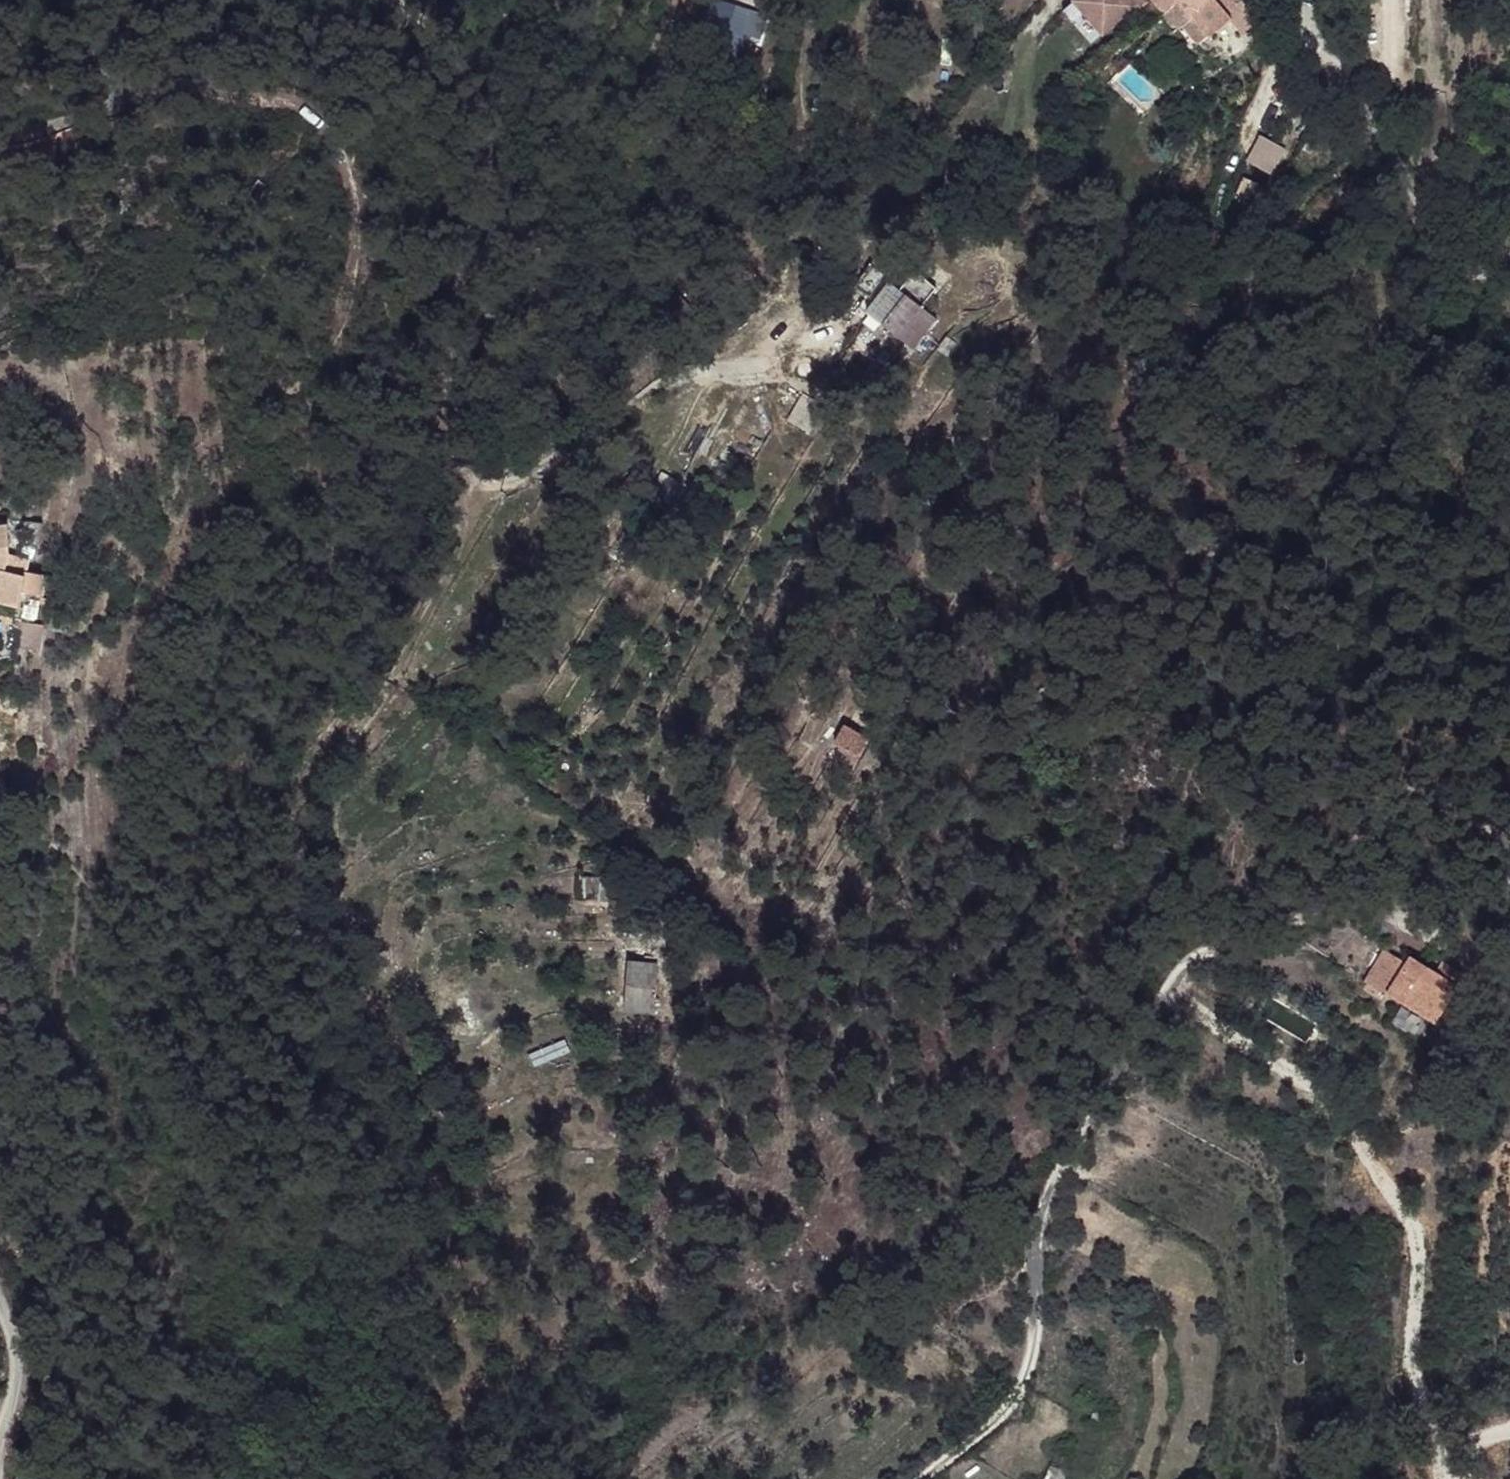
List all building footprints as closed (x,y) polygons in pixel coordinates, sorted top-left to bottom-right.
[(1042,21),(1066,53),(1104,24),(1100,19),(1114,10),(1137,41),(1149,32),(1175,8),(1169,0),(1110,0),(1108,2),(1095,12),(1086,0),(1070,0),(1042,21)] [(744,3),(731,1),(726,31),(739,33),(744,3)] [(905,307),(879,284),(855,315),(881,336),(905,307)] [(0,534),(0,603),(20,608),(22,595),(38,599),(39,594),(30,591),(29,586),(24,586),(29,567),(5,562),(9,535),(0,534)] [(48,578),(34,577),(34,585),(41,585),(42,589),(47,589),(48,578)] [(42,624),(18,621),(16,648),(40,651),(42,624)] [(1382,941),(1363,972),(1397,994),(1427,1015),(1451,977),(1405,947),(1401,953),(1382,941)] [(1451,977),(1456,980),(1464,968),(1439,954),(1431,964),(1451,977)] [(634,964),(633,985),(651,986),(652,962),(634,964)] [(1397,994),(1389,1011),(1418,1029),(1427,1015),(1397,994)]
